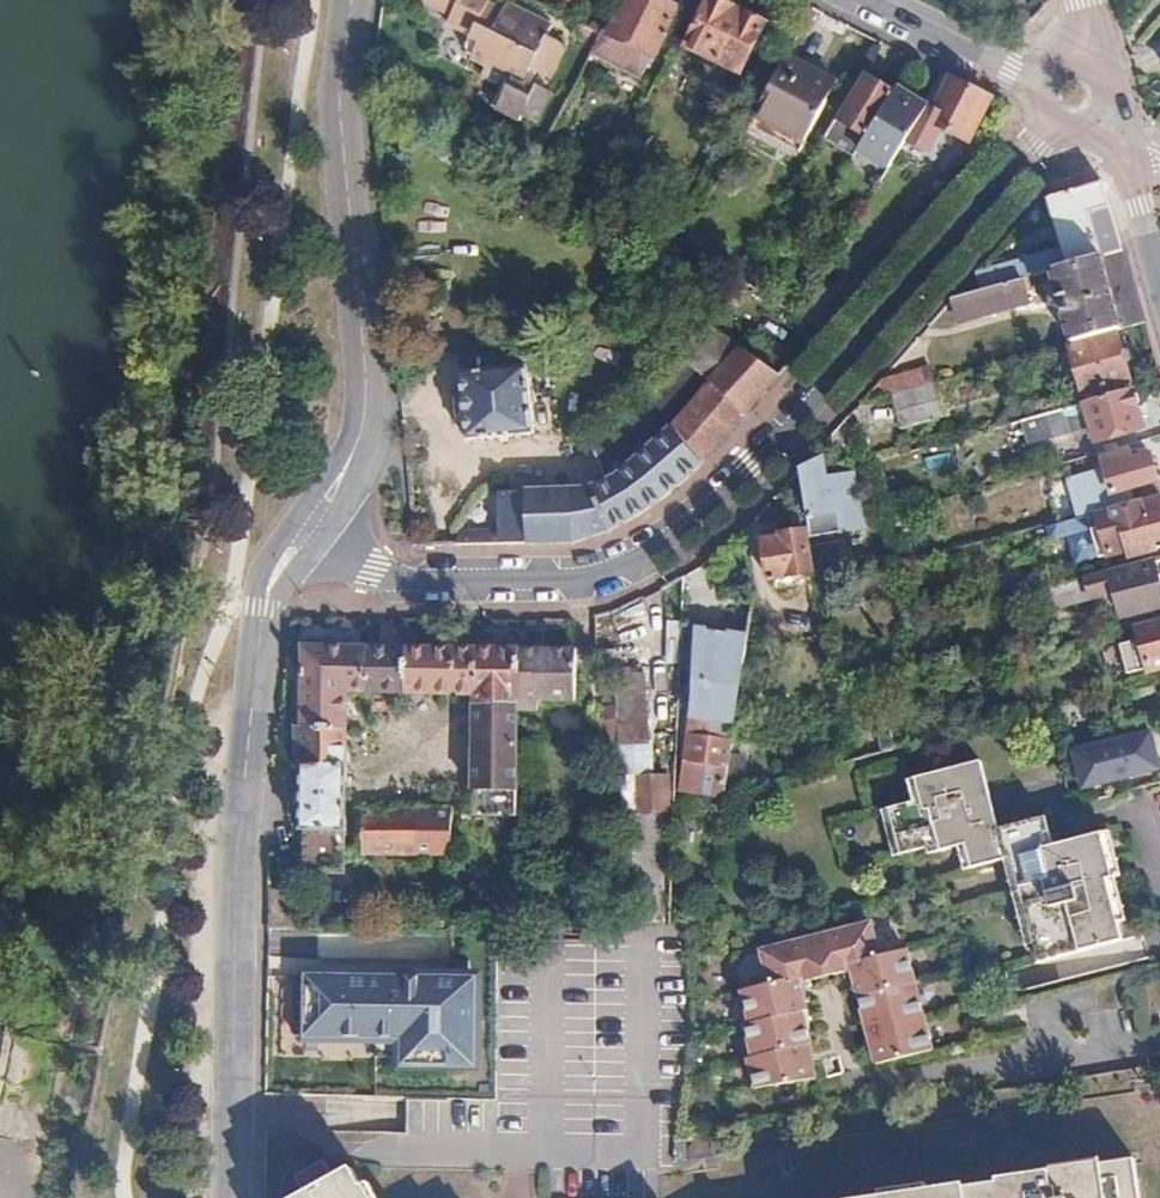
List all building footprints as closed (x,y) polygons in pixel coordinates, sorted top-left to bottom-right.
[(425,3),(448,16),(445,22),(467,34),(462,45),(471,58),(487,68),(482,79),(500,90),(491,110),(519,125),(521,119),(535,126),(550,96),(535,88),(532,94),(527,91),(534,75),(548,82),(564,47),(546,39),(551,27),(504,2),(500,10),(486,3),(487,0),(426,0),(425,3)] [(589,11),(595,0),(567,0),(589,11)] [(661,0),(626,0),(611,32),(659,55),(681,9),(661,0)] [(718,0),(712,0),(689,46),(743,74),(768,25),(718,0)] [(573,38),(595,50),(603,34),(580,23),(573,38)] [(786,58),(757,112),(806,138),(829,98),(823,94),(829,81),(786,58)] [(854,159),(861,149),(894,92),(865,77),(839,121),(836,119),(823,141),(854,159)] [(972,140),(994,99),(952,77),(936,109),(931,106),(911,137),(934,149),(947,127),(972,140)] [(892,167),(911,137),(931,106),(897,87),(894,92),(861,149),(892,167)] [(1104,181),(1051,198),(1066,247),(977,274),(982,290),(1027,277),(1050,270),(1124,248),(1104,181)] [(1145,324),(1124,248),(1050,270),(1057,298),(1052,299),(1055,309),(1060,308),(1072,345),(1118,332),(1145,324)] [(982,290),(954,299),(959,320),(1030,301),(1028,292),(1032,291),(1027,277),(982,290)] [(748,414),(782,374),(700,316),(679,348),(718,382),(713,387),(748,414)] [(1132,381),(1118,335),(1071,348),(1084,395),(1132,381)] [(529,367),(461,373),(468,440),(535,433),(529,367)] [(934,367),(882,381),(860,407),(939,384),(934,367)] [(704,464),(748,414),(713,387),(671,437),(704,464)] [(1145,430),(1133,389),(1087,404),(1078,406),(1037,418),(1043,438),(1093,424),(1099,443),(1145,430)] [(1020,411),(1023,423),(1034,420),(1030,408),(1020,411)] [(688,479),(704,464),(671,437),(612,481),(591,490),(569,490),(571,544),(591,540),(612,532),(638,518),(668,497),(688,479)] [(1150,452),(1132,457),(1130,451),(1050,475),(1064,521),(1159,495),(1159,483),(1150,452)] [(825,461),(801,472),(814,549),(844,544),(842,534),(866,529),(856,476),(838,479),(840,488),(830,490),(825,461)] [(504,546),(571,544),(569,490),(503,491),(504,546)] [(1064,521),(1047,526),(1052,541),(1070,537),(1077,564),(1130,552),(1131,556),(1156,549),(1155,541),(1159,540),(1159,495),(1064,521)] [(809,532),(767,541),(772,583),(817,577),(809,532)] [(1111,570),(1053,586),(1058,606),(1117,589),(1125,620),(1159,610),(1159,579),(1156,562),(1112,574),(1111,570)] [(1132,627),(1143,663),(1159,658),(1159,620),(1132,627)] [(727,796),(750,638),(699,631),(695,704),(683,791),(727,796)] [(302,647),(302,688),(351,689),(351,692),(370,693),(369,648),(302,647)] [(409,648),(369,648),(370,693),(409,694),(409,648)] [(477,695),(477,649),(459,648),(409,648),(409,694),(477,695)] [(520,704),(521,649),(477,649),(477,695),(477,704),(520,704)] [(579,650),(521,649),(520,704),(521,746),(547,747),(547,702),(580,701),(579,650)] [(617,663),(618,652),(608,651),(608,662),(617,663)] [(601,712),(620,712),(618,671),(600,670),(601,712)] [(303,727),(295,726),(295,728),(350,730),(351,692),(351,689),(302,688),(303,727)] [(476,813),(519,813),(521,813),(521,746),(520,704),(477,704),(476,813)] [(350,730),(295,728),(297,766),(300,766),(349,767),(350,730)] [(1078,753),(1087,787),(1159,769),(1159,756),(1154,734),(1078,753)] [(985,762),(923,779),(928,797),(893,806),(905,855),(932,849),(935,856),(968,847),(976,872),(1018,861),(1046,964),(1128,942),(1113,883),(1122,881),(1108,831),(1058,845),(1050,817),(1003,828),(985,762)] [(348,873),(349,812),(349,767),(300,766),(301,829),(304,829),(304,872),(348,873)] [(668,777),(636,776),(638,815),(669,815),(668,777)] [(365,855),(454,857),(455,813),(365,811),(365,855)] [(874,926),(766,954),(775,985),(745,993),(754,1025),(748,1027),(759,1059),(752,1061),(761,1089),(821,1080),(812,1045),(816,1044),(808,1012),(812,1011),(802,980),(808,978),(811,984),(848,972),(846,967),(853,966),(880,1064),(937,1051),(909,950),(883,956),(874,926)] [(488,935),(436,933),(435,965),(442,965),(443,1012),(436,1012),(436,1022),(443,1023),(442,1039),(487,1039),(488,935)] [(341,947),(294,947),(294,993),(353,994),(353,961),(340,961),(341,947)] [(451,1046),(450,1094),(490,1095),(491,1047),(451,1046)] [(295,1176),(305,1195),(299,1197),(367,1197),(351,1170),(334,1179),(324,1160),(295,1176)] [(1136,1161),(1000,1182),(1001,1186),(967,1191),(966,1187),(895,1197),(1142,1197),(1136,1161)]
